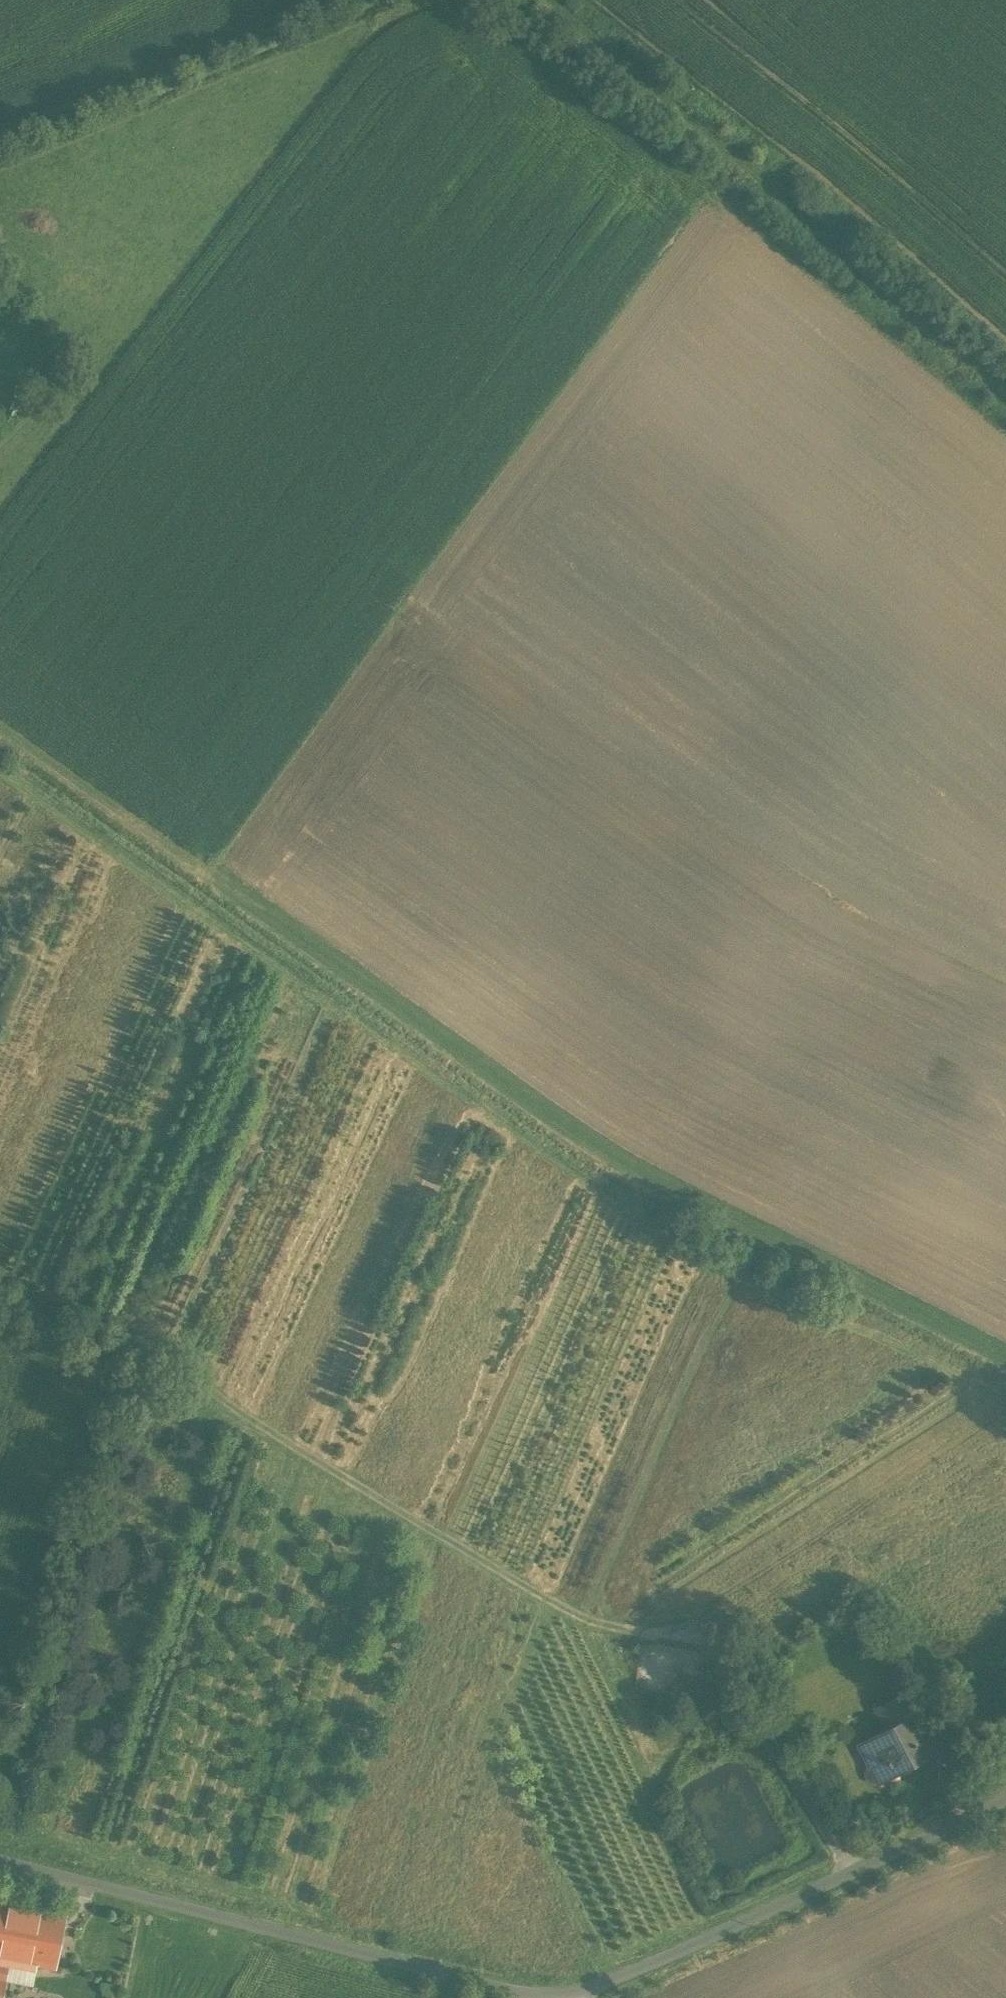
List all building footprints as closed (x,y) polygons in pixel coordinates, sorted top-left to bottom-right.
[(918,1684),(898,1695),(909,1717),(920,1720),(920,1721),(933,1714),(918,1684)] [(898,1695),(876,1707),(887,1728),(909,1717),(898,1695)] [(887,1728),(865,1740),(862,1750),(868,1763),(865,1773),(869,1780),(878,1783),(889,1778),(893,1767),(903,1770),(923,1760),(926,1749),(921,1740),(928,1736),(920,1721),(920,1720),(909,1717),(887,1728)] [(0,1904),(0,1955),(36,1962),(56,1966),(66,1916),(0,1904)] [(0,1955),(0,1963),(34,1970),(36,1962),(0,1955)]
